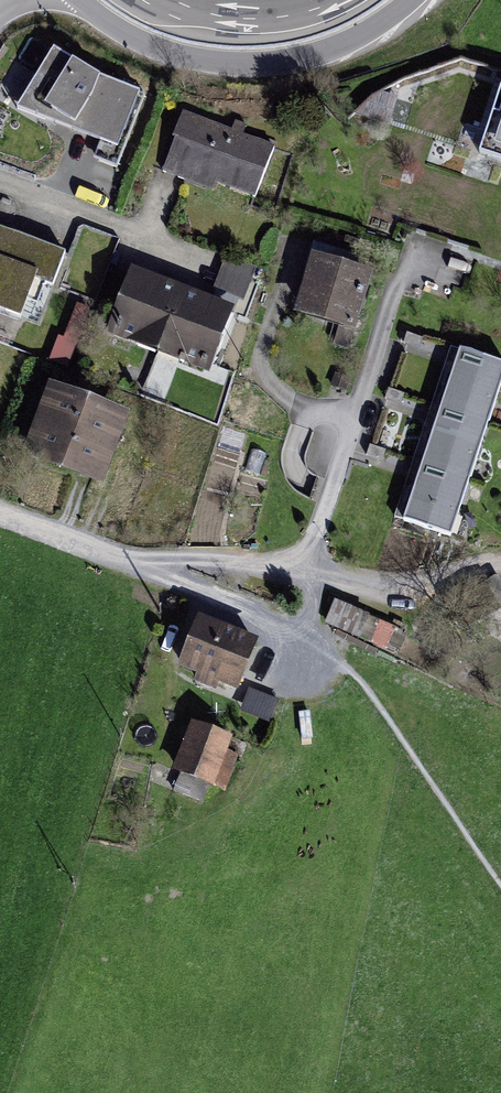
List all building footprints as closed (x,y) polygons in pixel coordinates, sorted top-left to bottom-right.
[(98,77),(53,49),(25,95),(74,125),(107,138),(99,161),(117,168),(145,95),(98,77)] [(500,88),(479,153),(500,161),(500,88)] [(274,148),(200,120),(193,138),(178,132),(163,171),(183,179),(188,168),(256,194),(274,148)] [(0,228),(0,310),(37,324),(65,253),(0,228)] [(357,256),(320,245),(301,307),(354,323),(367,278),(352,273),(357,256)] [(213,291),(245,301),(256,270),(224,259),(213,291)] [(140,335),(159,342),(179,292),(135,275),(114,331),(138,340),(140,335)] [(227,310),(179,292),(159,342),(182,351),(180,357),(205,367),(227,310)] [(423,338),(407,333),(403,343),(419,348),(423,338)] [(51,359),(64,364),(70,348),(64,345),(63,349),(56,346),(51,359)] [(451,347),(445,365),(454,368),(441,406),(432,403),(426,421),(435,424),(423,462),(414,459),(407,478),(417,481),(403,520),(450,536),(500,384),(500,364),(451,347)] [(389,388),(385,398),(401,404),(404,394),(389,388)] [(119,419),(53,395),(40,430),(48,433),(40,453),(98,475),(119,419)] [(366,455),(382,460),(386,450),(369,444),(366,455)] [(493,579),(449,606),(463,628),(500,605),(500,591),(493,579)] [(357,636),(367,615),(336,602),(327,623),(357,636)] [(225,631),(200,621),(183,664),(201,672),(198,680),(214,687),(218,678),(237,686),(254,643),(232,634),(234,630),(227,627),(225,631)] [(249,689),(241,709),(272,721),(279,701),(249,689)] [(228,738),(197,725),(178,771),(181,773),(174,790),(202,802),(228,738)]
